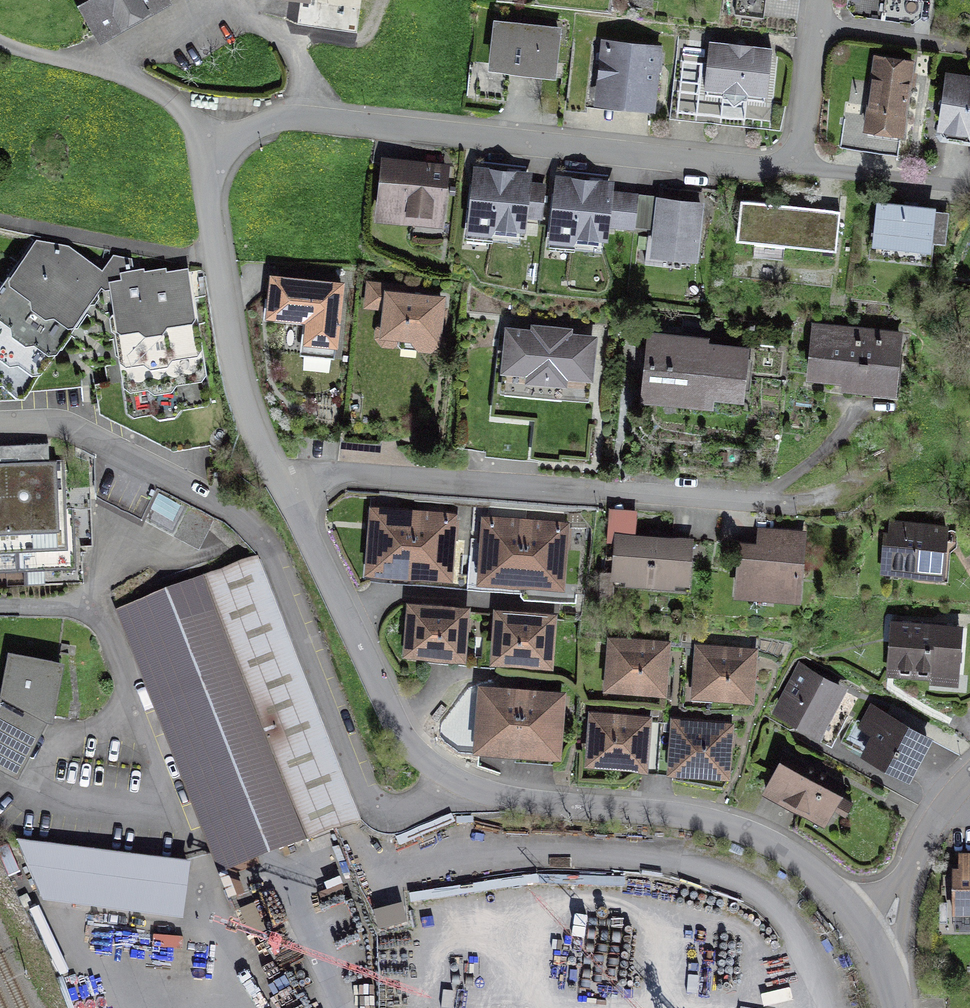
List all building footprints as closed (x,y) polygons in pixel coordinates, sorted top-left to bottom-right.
[(99,33),(143,9),(146,14),(168,2),(167,0),(80,0),(99,33)] [(328,5),(368,10),(370,0),(328,0),(328,5)] [(886,0),(853,0),(852,9),(884,13),(886,0)] [(884,13),(917,18),(919,0),(886,0),(884,13)] [(559,30),(498,23),(493,65),(481,63),(477,97),(507,100),(511,67),(555,72),(559,30)] [(771,50),(711,43),(705,95),(724,97),(734,107),(746,99),(765,101),(771,50)] [(657,51),(607,46),(602,98),(652,103),(657,51)] [(913,63),(877,58),(867,127),(903,132),(913,63)] [(950,78),(948,96),(939,101),(945,109),(943,132),(948,137),(969,140),(969,81),(950,78)] [(446,168),(386,162),(381,211),(441,217),(446,168)] [(528,177),(479,171),(471,238),(520,244),(523,215),(540,217),(544,186),(527,184),(528,177)] [(611,186),(561,180),(553,247),(602,252),(606,223),(635,226),(638,196),(610,193),(611,186)] [(700,205),(661,200),(655,253),(694,257),(700,205)] [(791,206),(741,200),(737,240),(836,251),(841,211),(824,209),(824,216),(791,212),(791,206)] [(933,210),(880,205),(875,254),(928,259),(929,240),(945,242),(947,214),(933,212),(933,210)] [(103,277),(105,275),(69,250),(39,242),(0,296),(0,376),(21,392),(103,277)] [(117,402),(119,413),(206,400),(185,267),(133,272),(133,262),(114,259),(105,275),(103,277),(113,285),(126,364),(111,366),(114,382),(96,385),(100,404),(117,402)] [(340,284),(273,277),(269,315),(310,318),(307,350),(334,353),(340,284)] [(403,287),(370,283),(369,305),(387,307),(387,323),(379,328),(379,338),(384,344),(393,345),(399,338),(400,335),(415,337),(416,342),(421,348),(431,348),(437,343),(441,298),(404,295),(403,287)] [(899,334),(815,328),(811,376),(844,379),(844,387),(884,390),(886,366),(897,367),(899,334)] [(593,339),(510,331),(505,384),(527,386),(526,395),(565,399),(565,390),(588,392),(593,339)] [(707,340),(649,334),(643,398),(670,401),(671,390),(744,398),(749,349),(707,345),(707,340)] [(214,518),(95,456),(95,495),(199,550),(214,518)] [(77,569),(75,508),(66,509),(65,460),(0,462),(0,572),(77,569)] [(651,582),(654,539),(635,537),(637,510),(610,508),(608,541),(618,541),(615,574),(603,573),(601,600),(616,601),(618,580),(631,581),(651,582)] [(387,571),(409,572),(414,514),(375,512),(372,560),(367,559),(366,574),(387,576),(387,571)] [(452,517),(414,514),(409,572),(430,573),(430,579),(452,580),(453,566),(449,565),(452,517)] [(521,581),(525,523),(487,520),(484,568),(501,569),(501,579),(521,581)] [(525,523),(521,581),(543,582),(543,573),(561,574),(564,525),(525,523)] [(947,528),(892,524),(891,542),(885,542),(883,577),(904,578),(904,572),(944,575),(947,528)] [(804,533),(778,531),(776,548),(742,545),(738,593),(757,595),(758,590),(799,593),(804,533)] [(654,539),(651,582),(672,584),(672,579),(687,580),(690,541),(654,539)] [(260,561),(132,610),(232,869),(360,819),(260,561)] [(465,611),(413,607),(410,643),(425,645),(425,652),(461,655),(465,611)] [(552,618),(499,615),(496,658),(533,661),(533,653),(550,655),(552,618)] [(956,628),(893,624),(889,669),(896,670),(899,673),(927,675),(932,673),(958,674),(960,644),(955,644),(956,628)] [(665,646),(613,642),(610,678),(626,679),(626,687),(662,689),(665,646)] [(753,653),(700,649),(697,684),(692,684),(691,698),(713,700),(714,694),(750,696),(753,653)] [(13,660),(6,694),(0,692),(0,758),(16,767),(43,717),(48,718),(58,668),(13,660)] [(840,689),(803,669),(780,710),(817,731),(840,689)] [(945,686),(958,713),(969,707),(969,673),(945,686)] [(496,748),(518,750),(522,692),(483,690),(480,737),(496,739),(496,748)] [(561,695),(522,692),(518,750),(539,751),(539,743),(557,744),(561,695)] [(886,720),(871,711),(862,728),(877,736),(867,755),(907,776),(927,738),(888,717),(886,720)] [(647,721),(594,717),(591,760),(628,763),(628,756),(644,757),(647,721)] [(729,727),(676,724),(674,760),(690,760),(689,768),(726,770),(729,727)] [(845,784),(788,753),(766,792),(823,823),(845,784)] [(182,915),(187,864),(17,842),(40,897),(182,915)] [(961,861),(961,877),(955,877),(955,910),(969,910),(969,861),(961,861)] [(378,921),(405,919),(403,899),(376,902),(378,921)] [(939,925),(948,925),(947,905),(939,905),(939,925)]
